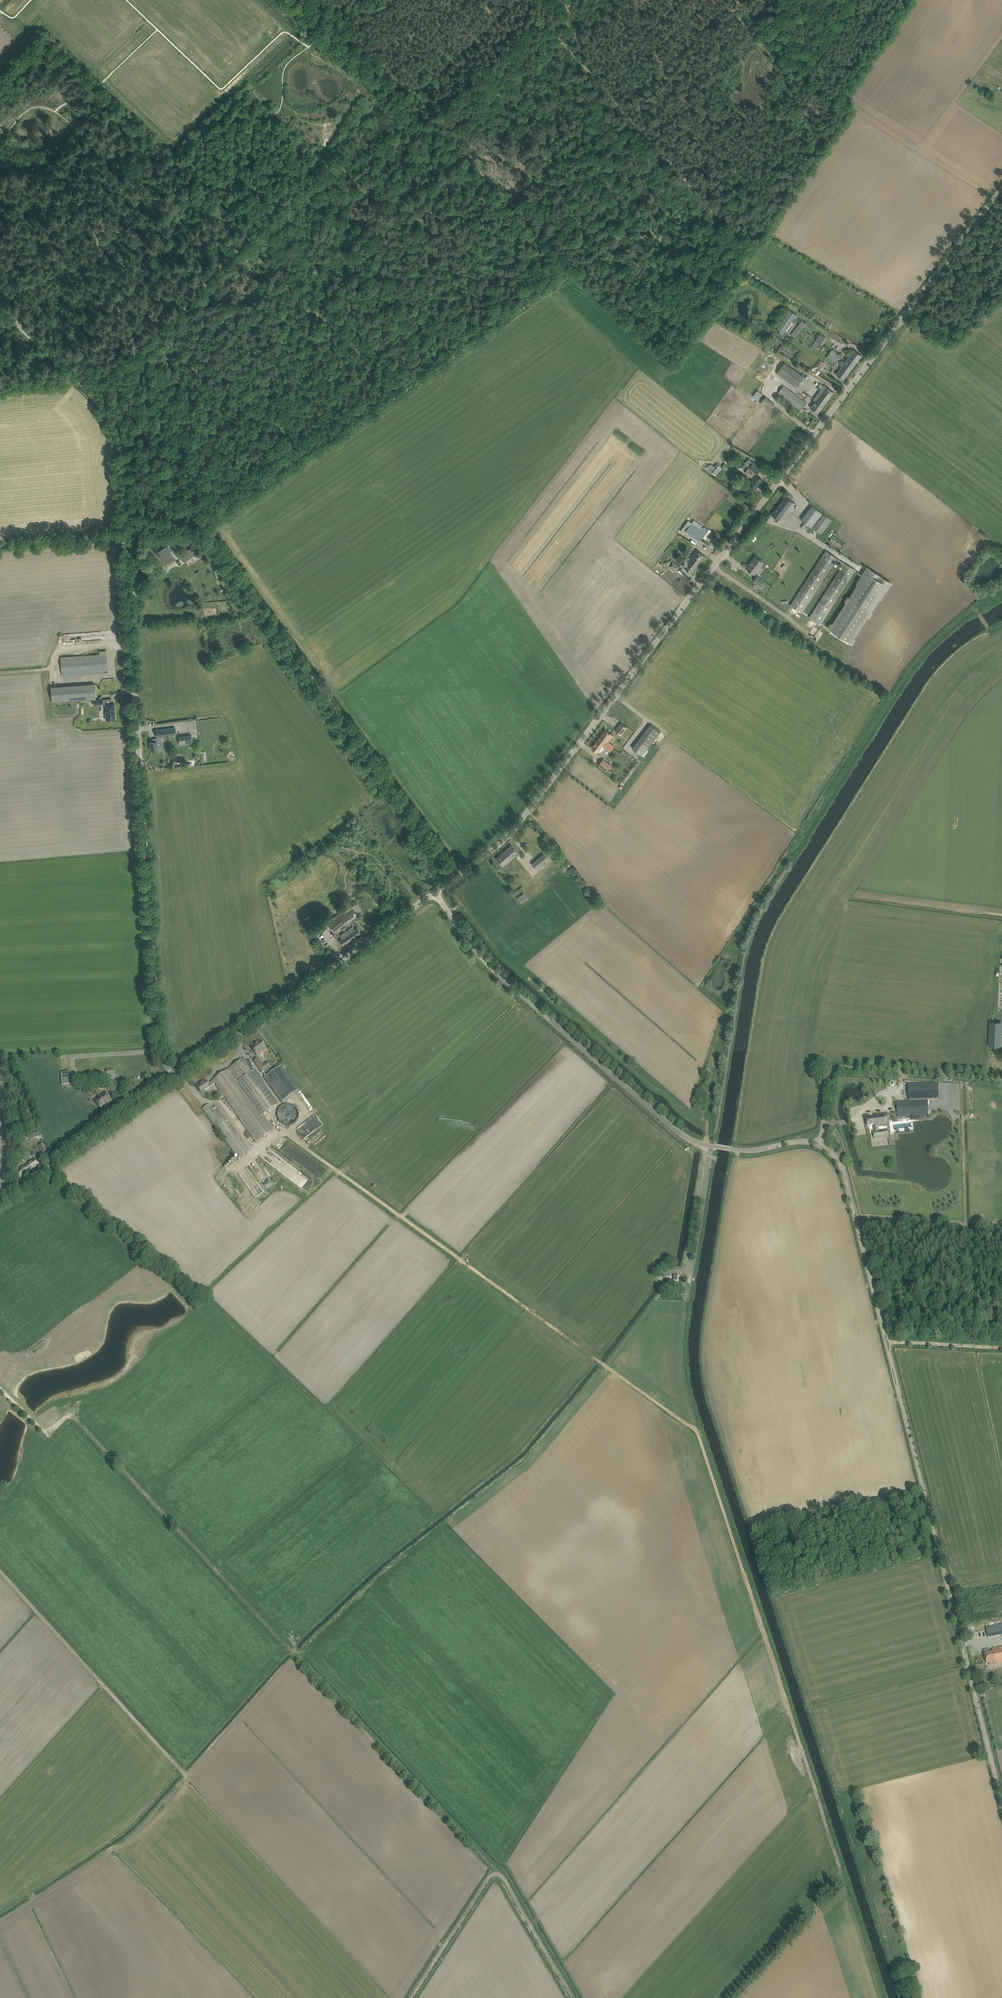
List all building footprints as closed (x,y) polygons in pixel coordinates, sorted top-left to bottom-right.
[(792,311),(777,331),(784,336),(798,315),(792,311)] [(795,338),(806,323),(802,320),(790,334),(795,338)] [(820,333),(812,346),(816,349),(819,343),(822,345),(827,338),(820,333)] [(840,356),(832,350),(828,356),(836,361),(840,356)] [(862,355),(858,352),(855,350),(845,363),(842,361),(840,365),(842,366),(836,374),(843,380),(862,355)] [(821,361),(816,367),(821,370),(823,368),(821,367),(825,363),(821,361)] [(776,373),(797,387),(804,377),(784,362),(783,364),(781,362),(780,364),(781,366),(776,373)] [(834,392),(830,389),(825,385),(825,386),(821,383),(819,387),(822,389),(814,400),(815,401),(810,407),(818,413),(834,392)] [(807,402),(784,386),(783,385),(778,393),(801,410),(807,402)] [(762,394),(757,390),(753,396),(758,400),(762,394)] [(775,403),(766,396),(758,405),(762,409),(764,406),(769,411),(775,403)] [(761,468),(757,465),(749,458),(745,463),(749,467),(745,472),(749,475),(753,478),(750,483),(756,488),(763,480),(756,475),(757,473),(757,474),(761,468)] [(710,462),(705,468),(710,472),(715,466),(710,462)] [(795,503),(786,496),(772,514),(779,520),(784,513),(786,515),(795,503)] [(812,527),(823,513),(812,505),(801,519),(812,527)] [(821,534),(832,520),(824,514),(813,528),(821,534)] [(702,530),(695,525),(698,522),(694,519),(692,523),(688,520),(680,531),(684,534),(686,530),(700,540),(705,532),(708,529),(704,526),(702,530)] [(702,537),(705,539),(711,531),(709,529),(702,537)] [(166,564),(175,559),(176,558),(167,545),(162,549),(158,552),(166,564)] [(184,562),(196,554),(191,547),(179,555),(184,562)] [(704,555),(700,552),(697,550),(690,558),(698,564),(704,555)] [(839,559),(836,557),(826,550),(790,605),(800,612),(834,559),(838,562),(839,559)] [(698,564),(690,558),(688,556),(685,559),(684,559),(680,564),(684,567),(691,572),(698,564)] [(763,562),(756,556),(750,564),(749,563),(746,567),(750,570),(754,573),(760,566),(763,569),(767,564),(763,562)] [(669,565),(676,571),(680,566),(671,559),(669,561),(668,562),(668,561),(666,563),(669,565)] [(853,568),(844,562),(842,561),(840,564),(842,565),(814,608),(809,617),(820,625),(855,569),(853,568)] [(871,611),(890,582),(869,568),(849,597),(846,602),(828,629),(831,630),(830,632),(838,637),(839,635),(841,636),(840,638),(848,643),(849,641),(851,643),(869,616),(871,611)] [(765,581),(758,576),(754,581),(761,586),(765,581)] [(62,675),(99,673),(104,673),(104,670),(108,670),(106,650),(99,651),(99,654),(61,657),(62,675)] [(52,702),(91,699),(96,699),(95,684),(51,687),(52,702)] [(115,719),(114,703),(106,704),(106,711),(105,711),(106,720),(115,719)] [(627,727),(621,722),(615,730),(621,735),(627,727)] [(650,724),(632,748),(644,757),(649,751),(647,749),(660,732),(650,724)] [(176,732),(176,729),(175,727),(155,730),(156,736),(176,734),(176,732)] [(613,735),(606,729),(599,738),(613,748),(614,746),(609,742),(613,735)] [(193,743),(191,735),(179,736),(180,745),(193,743)] [(158,751),(163,751),(164,749),(164,748),(164,747),(163,746),(162,744),(163,744),(163,741),(162,742),(162,738),(157,738),(152,739),(153,742),(150,742),(151,750),(158,749),(158,751)] [(599,738),(592,747),(597,752),(602,746),(610,751),(613,748),(599,738)] [(611,765),(603,759),(598,765),(607,771),(611,765)] [(517,852),(515,849),(512,845),(496,858),(502,864),(517,852)] [(535,868),(544,861),(547,858),(543,853),(540,856),(532,863),(535,868)] [(545,865),(539,870),(542,873),(547,868),(545,865)] [(517,897),(519,901),(525,897),(523,893),(517,897)] [(349,901),(340,907),(344,911),(352,906),(349,901)] [(358,915),(355,911),(352,907),(342,914),(341,911),(327,922),(328,924),(334,932),(358,915)] [(343,945),(348,941),(361,933),(357,927),(354,929),(347,934),(339,940),(343,945)] [(988,1045),(1000,1046),(1001,1029),(1001,1027),(1001,1026),(989,1025),(988,1045)] [(256,1045),(252,1048),(257,1055),(266,1049),(260,1041),(260,1040),(256,1043),(257,1043),(256,1044),(256,1045)] [(253,1071),(247,1062),(244,1058),(213,1080),(213,1081),(208,1084),(205,1080),(197,1087),(201,1093),(209,1087),(209,1088),(214,1084),(235,1113),(234,1114),(256,1143),(274,1130),(263,1115),(278,1104),(264,1083),(265,1082),(256,1070),(253,1071)] [(267,1062),(263,1065),(258,1058),(253,1062),(262,1073),(271,1067),(267,1062)] [(281,1066),(264,1078),(282,1102),(299,1090),(281,1066)] [(72,1084),(72,1079),(71,1072),(61,1073),(62,1085),(72,1084)] [(938,1082),(908,1084),(908,1099),(939,1098),(938,1082)] [(112,1101),(106,1092),(95,1100),(100,1108),(108,1102),(109,1103),(112,1101)] [(897,1117),(898,1117),(898,1119),(901,1119),(901,1117),(929,1116),(928,1100),(897,1101),(897,1117)] [(293,1124),(295,1123),(297,1120),(298,1118),(299,1115),(298,1112),(297,1109),(295,1107),(293,1105),(290,1104),(287,1104),(284,1105),(282,1106),(280,1108),(278,1111),(277,1114),(277,1117),(278,1119),(280,1122),(282,1124),(285,1125),(287,1126),(290,1125),(293,1124)] [(250,1151),(238,1135),(227,1120),(224,1122),(217,1111),(215,1113),(209,1105),(202,1110),(226,1143),(239,1159),(250,1151)] [(303,1130),(299,1132),(303,1138),(324,1124),(317,1114),(300,1125),(303,1130)] [(874,1131),(874,1138),(884,1137),(884,1130),(879,1131),(878,1127),(887,1126),(885,1115),(874,1116),(875,1117),(867,1118),(868,1126),(874,1125),(875,1131),(874,1131)] [(319,1133),(321,1135),(331,1129),(329,1126),(319,1133)] [(33,1134),(28,1137),(30,1141),(35,1138),(39,1137),(38,1135),(40,1134),(39,1131),(33,1134)] [(325,1145),(328,1147),(338,1136),(335,1134),(325,1145)] [(38,1146),(42,1154),(48,1151),(45,1144),(38,1146)] [(39,1164),(36,1160),(35,1159),(16,1172),(20,1178),(39,1164)] [(986,1627),(988,1637),(1001,1635),(1001,1624),(986,1627)] [(999,1663),(1001,1663),(1001,1647),(996,1648),(992,1649),(993,1652),(990,1652),(989,1649),(984,1650),(986,1663),(995,1661),(995,1664),(999,1663)]
